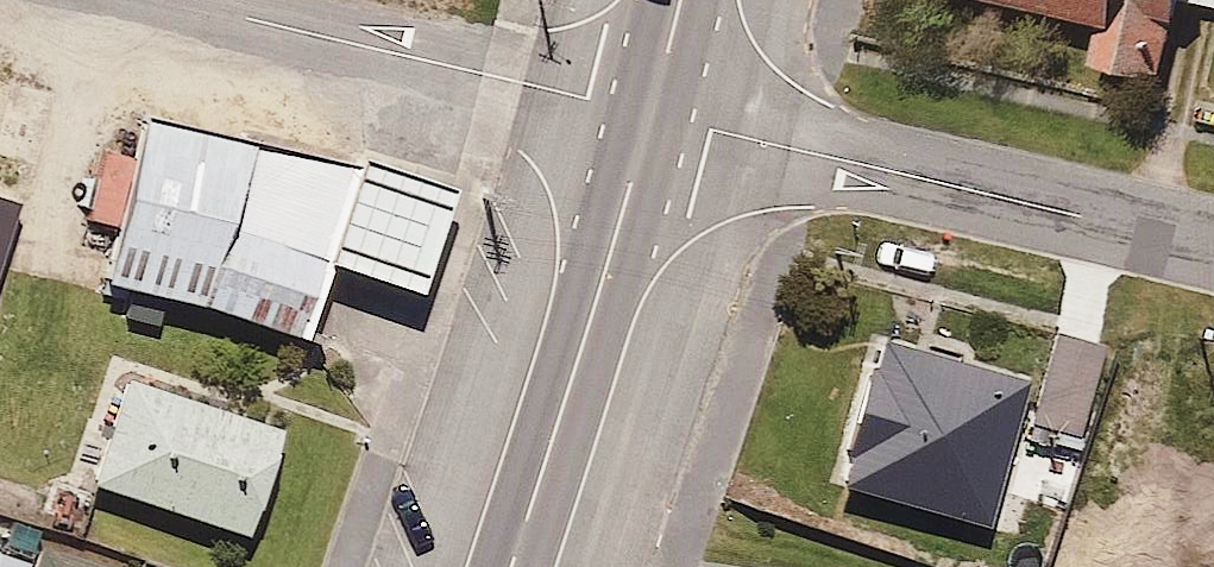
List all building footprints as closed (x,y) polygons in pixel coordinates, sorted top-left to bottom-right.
[(900,0),(1097,38),(1090,72),(1142,82),(1149,45),(1168,49),(1177,3),(1213,10),(1213,0),(900,0)] [(112,105),(67,274),(252,322),(296,153),(112,105)] [(991,351),(844,314),(804,474),(951,510),(991,351)] [(254,420),(86,362),(50,465),(218,524),(254,420)]
